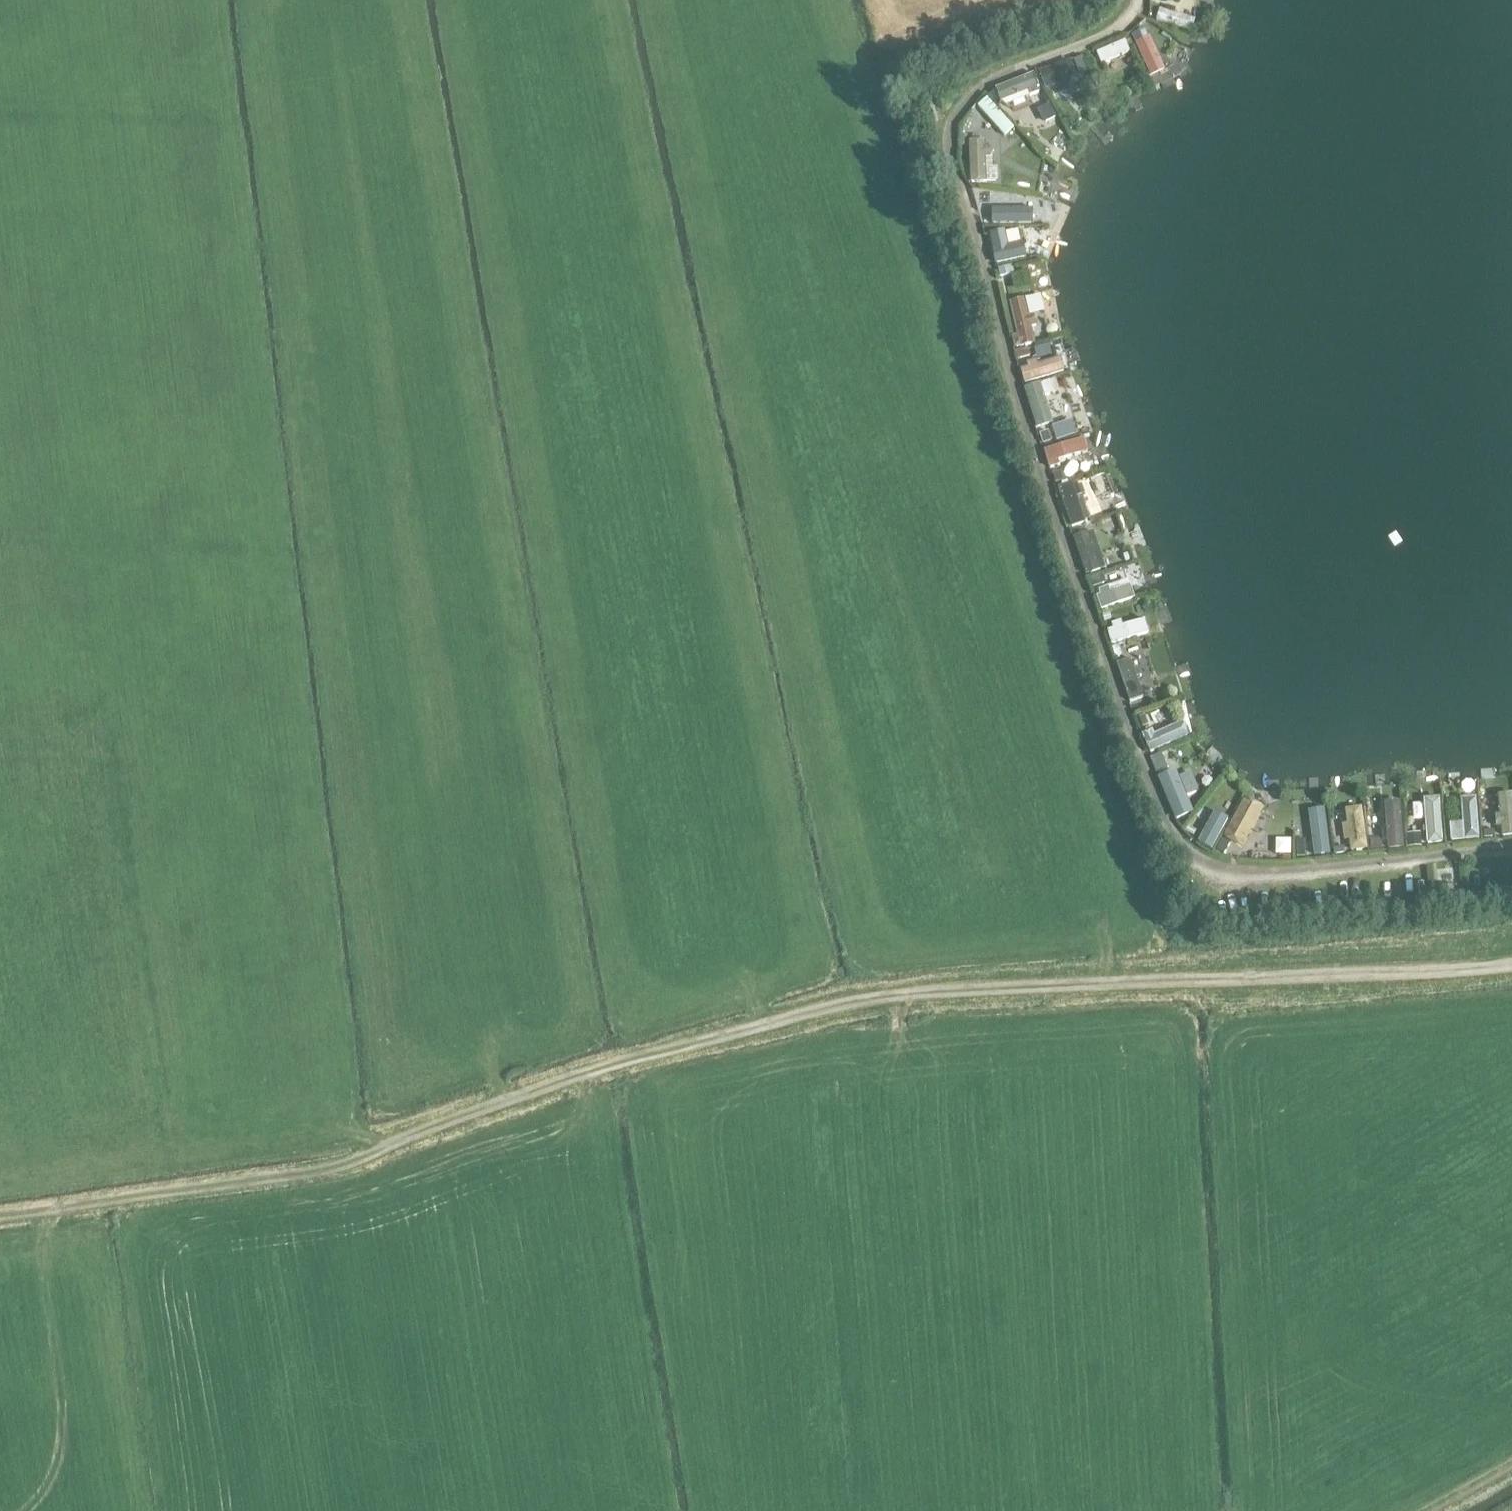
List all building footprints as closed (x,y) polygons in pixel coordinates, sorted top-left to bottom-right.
[(1168,6),(1167,11),(1160,9),(1157,21),(1193,31),(1196,20),(1176,14),(1177,9),(1168,6)] [(1144,39),(1141,33),(1134,36),(1151,74),(1162,69),(1154,52),(1159,49),(1154,40),(1150,43),(1147,37),(1144,39)] [(1080,75),(1090,71),(1085,56),(1075,60),(1080,75)] [(1061,78),(1075,72),(1070,60),(1039,72),(1046,90),(1064,84),(1061,78)] [(1040,94),(1038,88),(1033,75),(996,90),(1001,103),(1028,92),(1030,98),(1040,94)] [(989,118),(993,120),(1001,107),(985,97),(966,126),(979,133),(989,118)] [(1050,104),(1038,111),(1045,123),(1057,117),(1050,104)] [(987,183),(986,170),(986,159),(992,158),(991,149),(985,149),(985,141),(969,142),(971,184),(987,183)] [(990,192),(980,192),(980,202),(990,202),(990,192)] [(1027,223),(1026,206),(982,208),(982,225),(1027,223)] [(1022,244),(1008,247),(1005,232),(991,234),(996,257),(997,264),(1026,258),(1025,251),(1023,244),(1022,244)] [(1036,345),(1030,316),(1026,299),(1010,303),(1017,336),(1013,337),(1016,350),(1036,345)] [(1027,363),(1029,368),(1020,371),(1024,384),(1065,372),(1061,359),(1039,365),(1037,360),(1027,363)] [(1053,423),(1045,397),(1044,397),(1061,392),(1057,379),(1026,389),(1038,428),(1053,423)] [(1084,440),(1044,451),(1049,470),(1060,467),(1059,462),(1088,454),(1084,440)] [(1073,483),(1059,488),(1073,527),(1086,523),(1085,521),(1090,519),(1078,483),(1073,485),(1073,483)] [(1088,534),(1077,538),(1073,539),(1086,577),(1102,572),(1088,534)] [(1099,591),(1101,596),(1097,598),(1102,611),(1135,600),(1131,586),(1111,593),(1109,588),(1099,591)] [(1112,625),(1113,630),(1109,631),(1113,645),(1150,635),(1146,621),(1123,627),(1122,622),(1112,625)] [(1141,667),(1134,669),(1131,660),(1118,664),(1131,704),(1144,699),(1138,679),(1144,677),(1141,667)] [(1142,735),(1151,755),(1189,737),(1183,723),(1155,736),(1153,731),(1142,735)] [(1502,829),(1503,839),(1511,838),(1511,795),(1499,797),(1501,816),(1496,816),(1497,829),(1502,829)] [(1418,841),(1436,842),(1438,798),(1420,797),(1418,841)] [(1454,817),(1454,798),(1441,798),(1441,817),(1454,817)] [(1458,826),(1451,826),(1452,842),(1480,840),(1477,799),(1462,800),(1464,823),(1458,824),(1458,826)] [(1226,840),(1243,849),(1264,809),(1246,800),(1226,840)] [(1386,805),(1389,843),(1389,852),(1405,850),(1401,803),(1386,805)] [(1349,836),(1350,841),(1351,853),(1368,851),(1362,809),(1346,811),(1347,825),(1343,825),(1344,836),(1349,836)] [(1311,852),(1316,851),(1316,858),(1331,856),(1326,814),(1312,816),(1314,840),(1309,841),(1311,852)] [(1196,847),(1203,837),(1181,820),(1173,830),(1196,847)] [(1297,840),(1297,858),(1307,858),(1307,840),(1297,840)]
